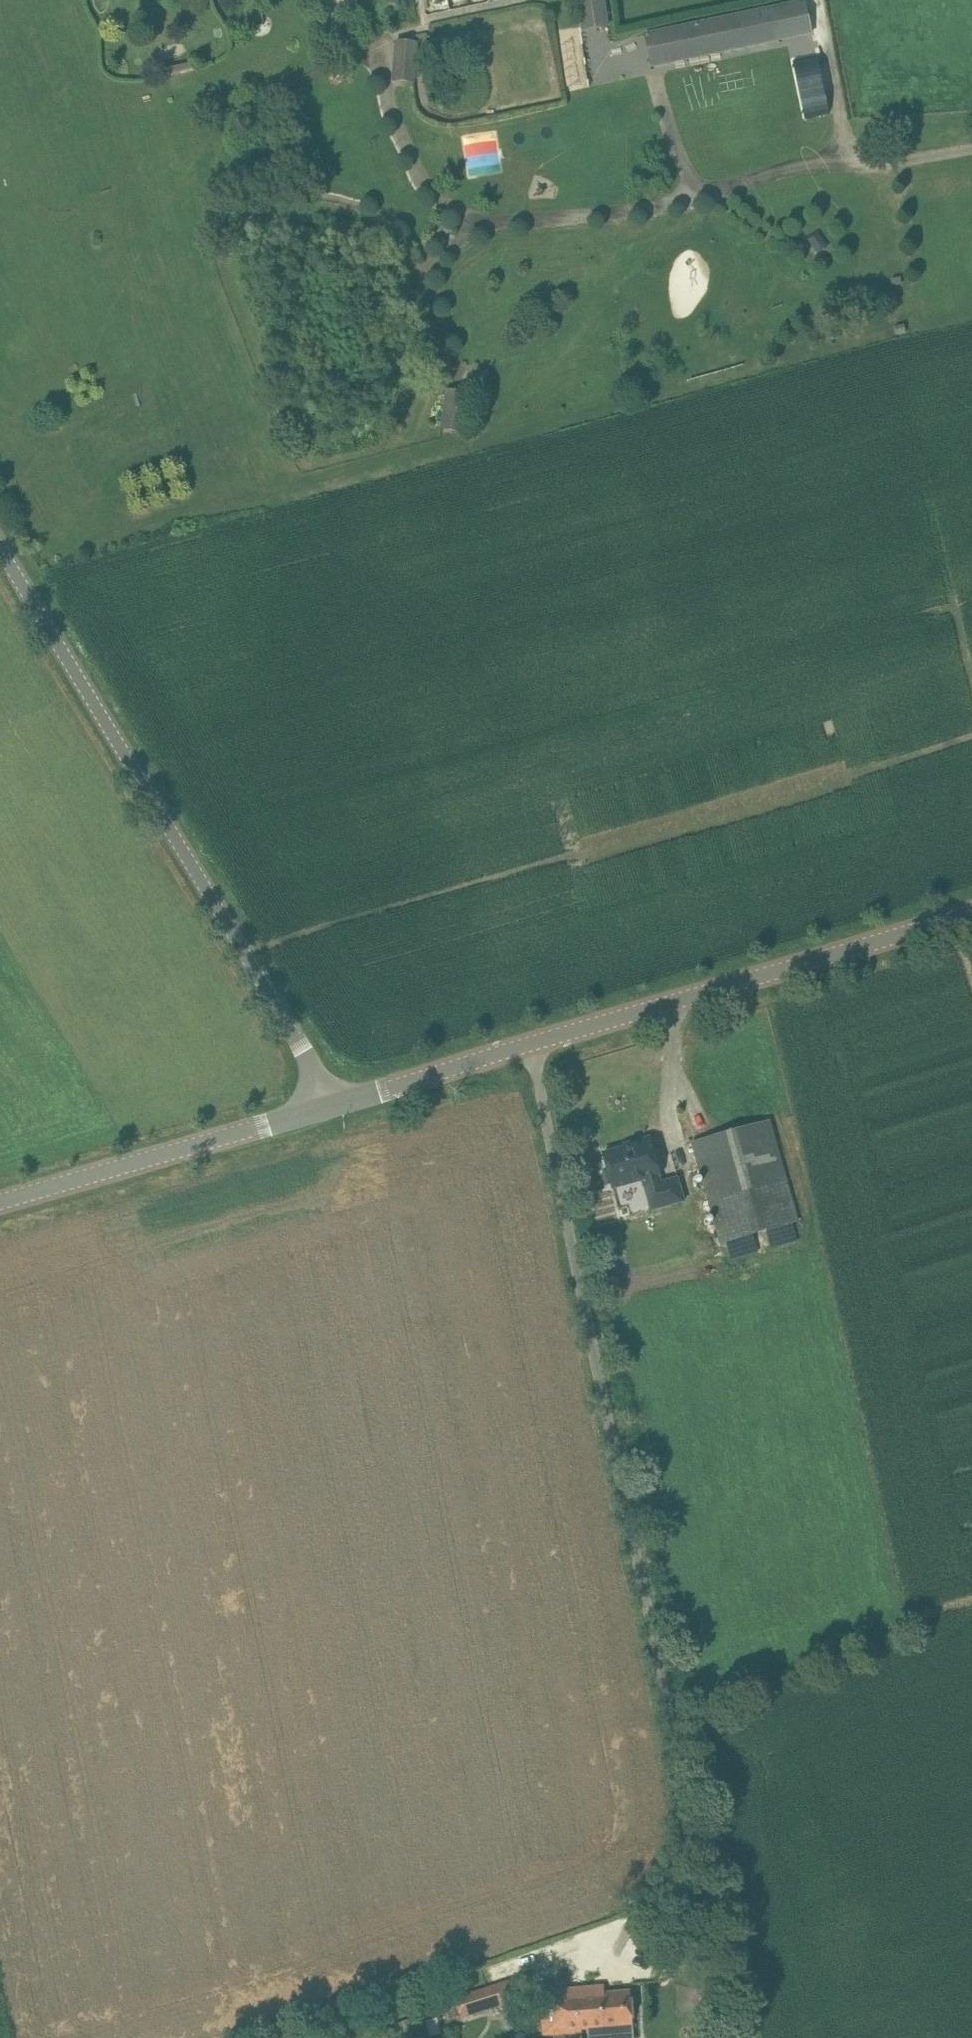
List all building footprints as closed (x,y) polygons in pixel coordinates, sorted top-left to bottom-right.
[(580,17),(606,14),(604,0),(578,0),(580,17)] [(780,4),(783,28),(808,26),(805,1),(780,4)] [(727,15),(644,32),(649,56),(723,41),(725,52),(735,50),(782,40),(774,5),(727,15)] [(339,31),(341,42),(351,40),(349,29),(339,31)] [(418,51),(394,49),(392,80),(416,82),(418,51)] [(817,58),(794,62),(802,113),(825,110),(817,58)] [(268,163),(269,171),(284,169),(283,160),(268,163)] [(444,387),(439,428),(461,432),(467,391),(444,387)] [(770,1120),(693,1142),(720,1242),(797,1219),(786,1178),(770,1120)] [(613,1188),(643,1179),(651,1210),(684,1201),(678,1178),(659,1183),(657,1175),(660,1174),(650,1137),(624,1145),(625,1147),(604,1153),(608,1169),(604,1170),(607,1184),(612,1182),(613,1188)] [(604,1986),(574,1989),(575,2007),(579,2007),(581,2028),(633,2024),(630,1991),(605,1993),(604,1986)] [(462,2015),(496,2005),(490,1987),(456,1998),(462,2015)] [(581,2028),(579,2007),(575,2007),(574,1989),(542,1992),(545,2033),(558,2032),(558,2037),(580,2037),(579,2031),(581,2030),(581,2028)] [(461,2017),(455,1999),(444,2002),(450,2020),(461,2017)] [(415,2017),(396,2023),(400,2037),(422,2037),(415,2017)]
